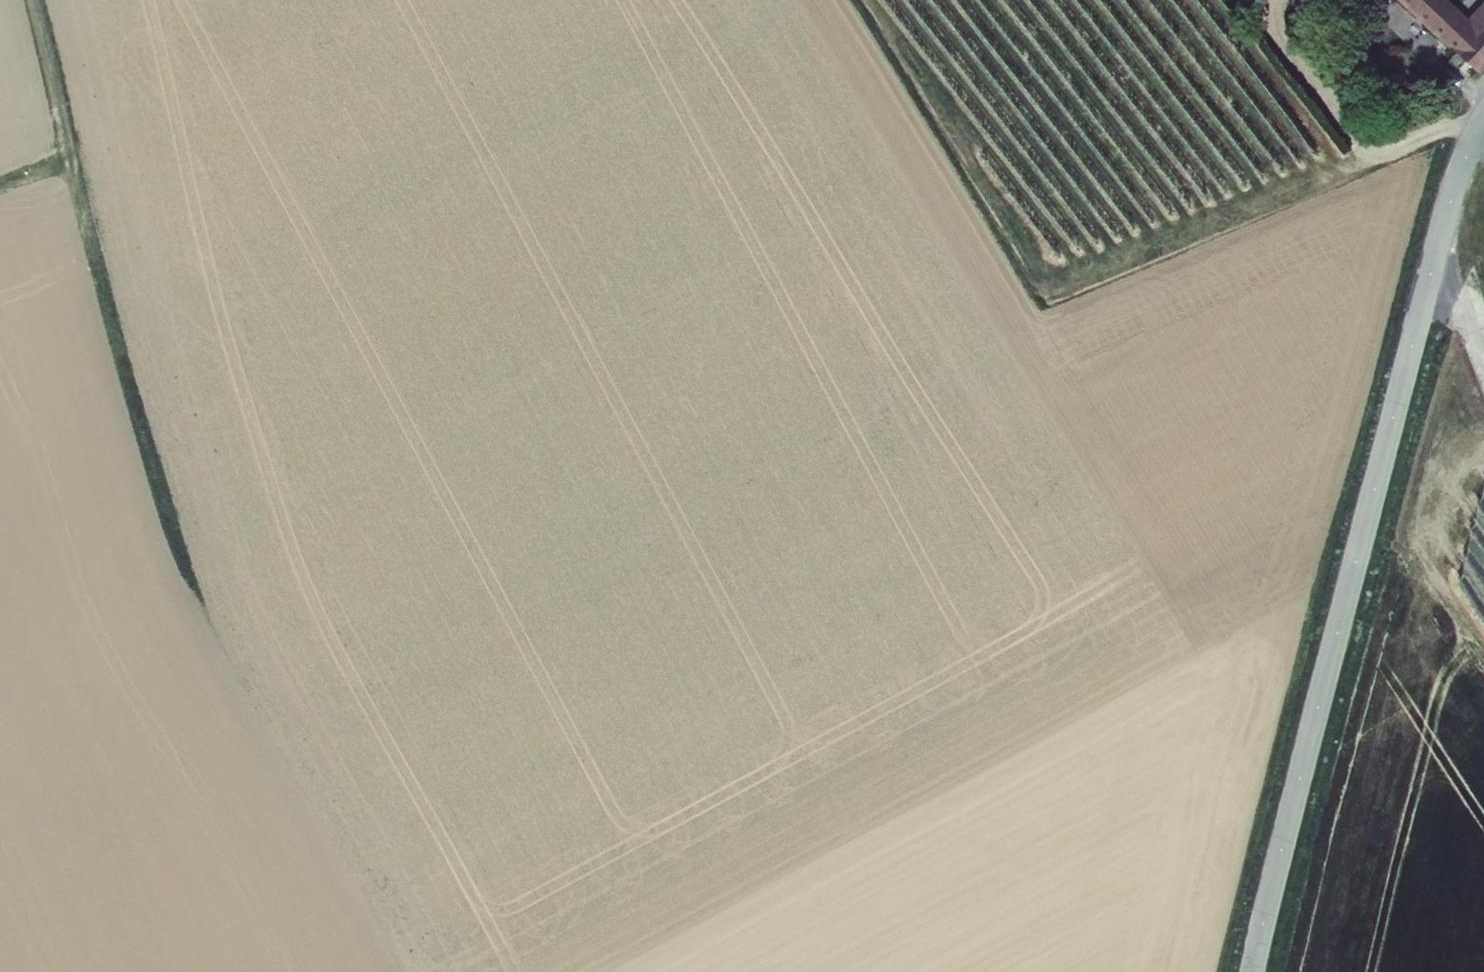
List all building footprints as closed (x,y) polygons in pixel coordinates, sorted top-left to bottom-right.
[(1448,0),(1397,0),(1407,10),(1430,32),(1449,51),(1451,49),(1466,62),(1481,75),(1483,71),(1483,3),(1469,19),(1448,0)]
